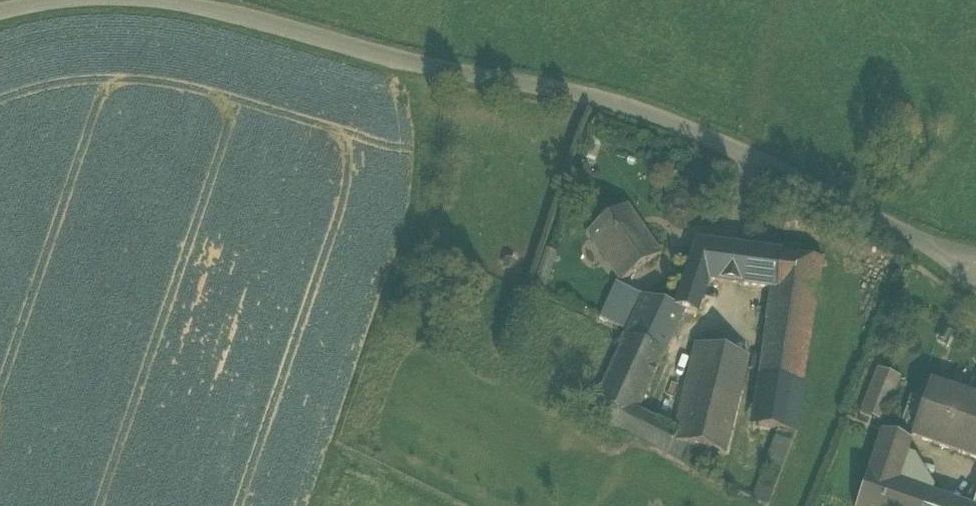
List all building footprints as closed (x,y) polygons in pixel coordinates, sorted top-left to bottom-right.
[(587,235),(620,282),(660,255),(627,208),(587,235)] [(682,291),(676,309),(685,313),(696,316),(708,281),(719,283),(724,248),(696,245),(682,291)] [(746,251),(724,248),(719,283),(741,286),(746,251)] [(761,253),(746,251),(741,286),(771,290),(761,367),(768,368),(759,428),(778,431),(795,434),(801,397),(823,262),(761,253)] [(600,318),(627,332),(643,298),(615,284),(600,318)] [(637,413),(685,313),(676,309),(643,298),(627,332),(625,337),(588,418),(685,468),(690,447),(691,441),(676,433),(637,413)] [(690,447),(725,456),(748,359),(696,346),(676,433),(691,441),(690,447)] [(860,415),(883,424),(900,379),(878,371),(860,415)] [(975,460),(975,401),(972,400),(933,387),(915,439),(975,460)] [(776,444),(790,448),(795,434),(778,431),(774,443),(776,444)] [(929,494),(898,483),(908,455),(911,444),(881,434),(857,505),(925,505),(929,494)] [(776,444),(770,459),(784,465),(790,448),(776,444)] [(914,457),(908,455),(898,483),(929,494),(932,495),(934,489),(914,457)] [(762,505),(769,505),(784,465),(770,459),(754,502),(762,505)] [(932,495),(929,494),(925,505),(963,505),(932,495)]
